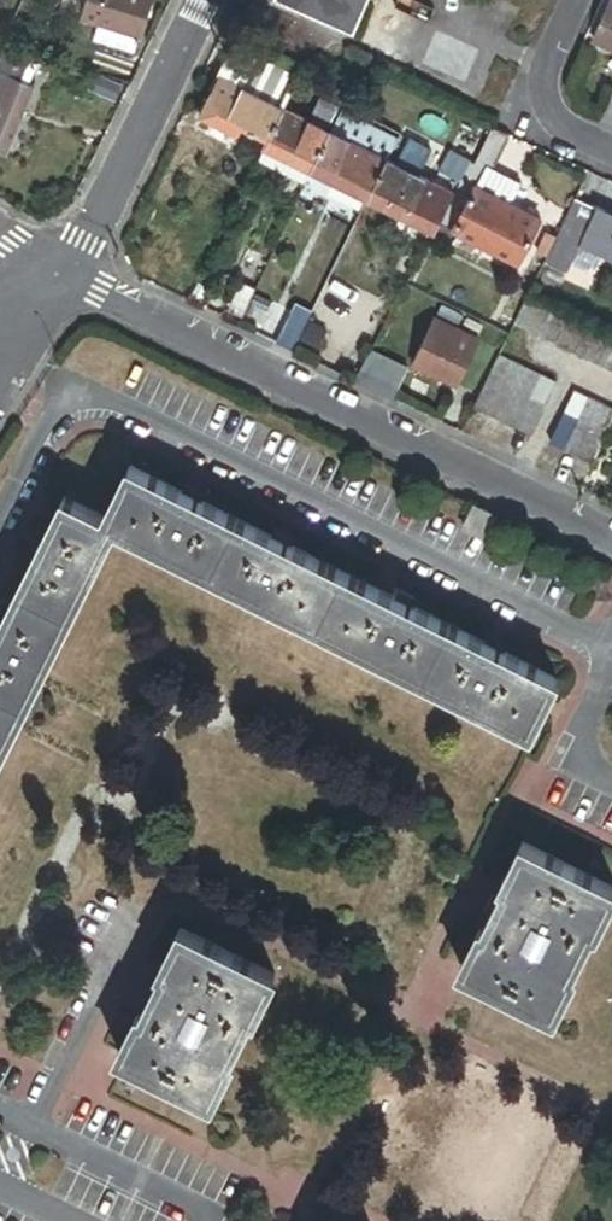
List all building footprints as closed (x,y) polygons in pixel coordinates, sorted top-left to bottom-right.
[(61,8),(82,14),(80,21),(96,25),(137,37),(142,39),(153,0),(64,0),(61,8)] [(270,9),(351,45),(371,0),(273,0),(270,9)] [(611,57),(611,8),(592,48),(611,57)] [(137,37),(96,25),(91,42),(132,54),(137,37)] [(282,111),(297,82),(232,48),(201,108),(213,114),(209,122),(262,149),(282,111)] [(4,54),(0,64),(0,152),(6,154),(34,88),(18,81),(26,63),(4,54)] [(119,88),(95,77),(88,93),(112,104),(119,88)] [(327,134),(342,105),(297,82),(282,111),(327,134)] [(598,125),(611,132),(611,96),(598,125)] [(213,114),(201,108),(197,116),(209,122),(213,114)] [(307,173),(327,134),(282,111),(262,149),(307,173)] [(511,212),(522,189),(492,174),(509,141),(488,131),(470,168),(466,165),(434,228),(513,267),(535,224),(511,212)] [(364,202),(384,164),(327,134),(307,173),(364,202)] [(307,173),(262,149),(255,162),(300,185),(307,173)] [(453,186),(464,164),(444,154),(433,175),(453,186)] [(447,196),(384,164),(364,202),(427,235),(447,196)] [(597,214),(571,202),(553,241),(579,253),(597,214)] [(597,214),(579,253),(599,261),(611,267),(611,221),(597,214)] [(579,253),(553,241),(541,264),(566,276),(569,269),(586,277),(592,274),(599,261),(579,253)] [(232,284),(217,313),(232,320),(247,292),(232,284)] [(524,298),(510,329),(611,376),(611,338),(524,298)] [(286,314),(271,344),(288,353),(303,323),(286,314)] [(430,323),(410,367),(454,388),(475,344),(430,323)] [(552,384),(495,358),(470,411),(527,437),(552,384)] [(591,465),(611,419),(611,409),(574,392),(550,446),(591,465)] [(103,519),(112,521),(529,731),(553,679),(127,467),(103,519)] [(112,521),(103,519),(62,499),(0,623),(0,750),(112,521)] [(492,518),(471,507),(460,530),(481,540),(492,518)] [(520,839),(499,880),(503,882),(481,927),(477,925),(458,965),(552,1011),(572,971),(568,969),(590,925),(594,928),(611,891),(611,885),(520,839)] [(274,977),(176,925),(157,968),(163,971),(139,1016),(135,1012),(115,1051),(211,1100),(232,1059),(230,1055),(248,1019),(254,1021),(274,977)]
